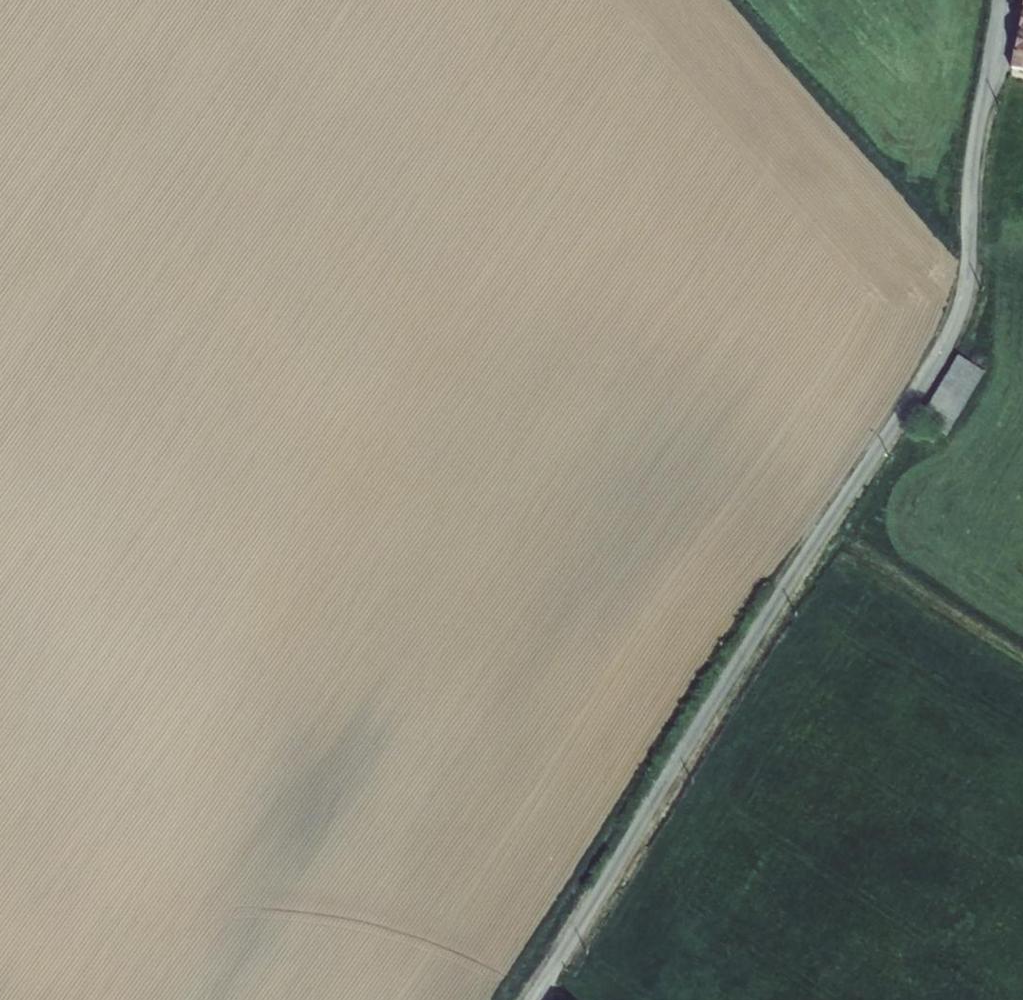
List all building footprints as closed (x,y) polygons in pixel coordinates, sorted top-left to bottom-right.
[(1014,52),(1022,53),(1022,30),(1018,29),(1014,52)] [(1014,52),(1011,67),(1022,70),(1022,53),(1014,52)] [(919,419),(946,435),(984,372),(957,356),(919,419)]
